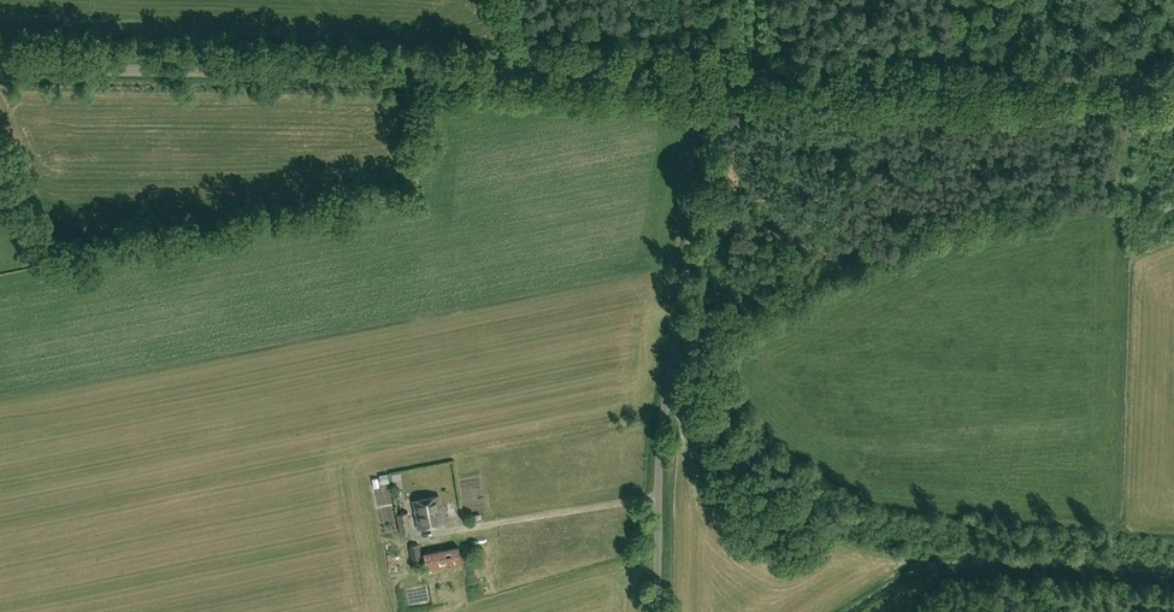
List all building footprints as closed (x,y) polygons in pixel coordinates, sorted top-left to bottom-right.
[(445,525),(442,510),(440,496),(413,501),(419,529),(445,525)] [(397,515),(401,532),(412,530),(408,512),(397,515)] [(413,567),(424,564),(419,545),(410,546),(413,567)] [(459,546),(424,553),(427,572),(462,564),(459,546)]
